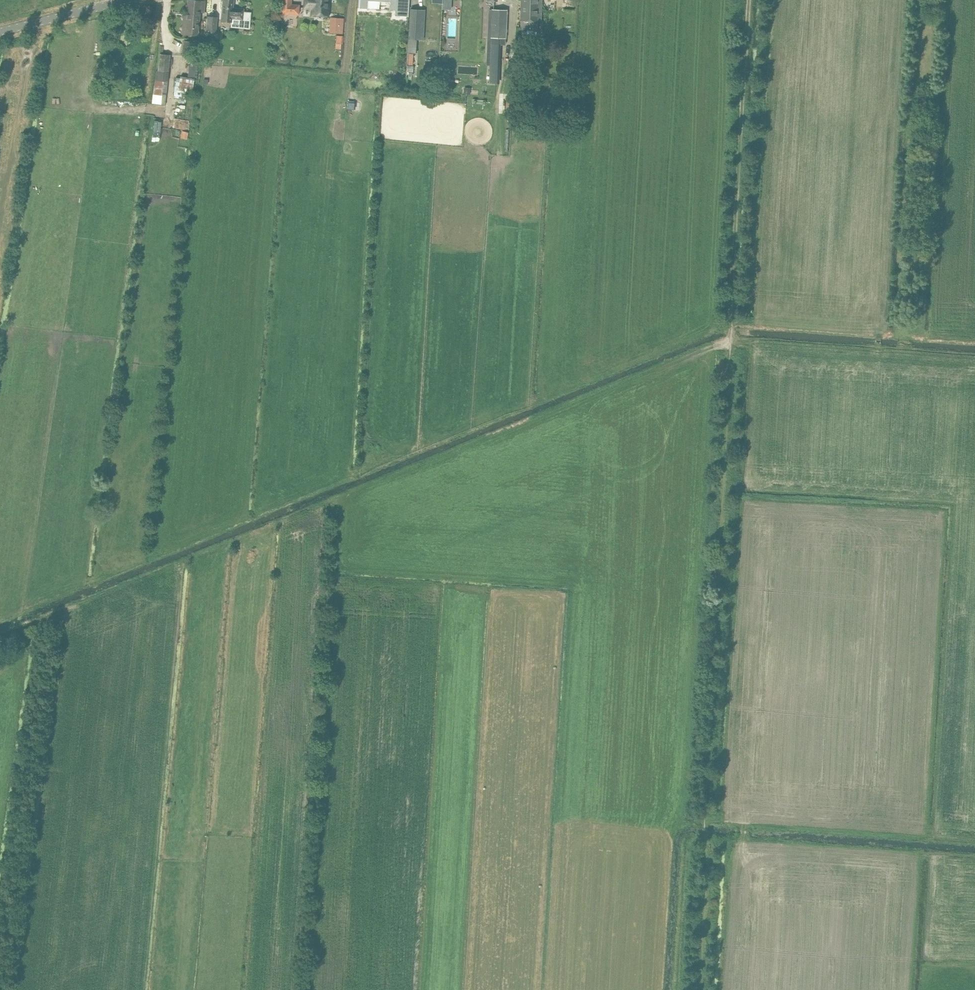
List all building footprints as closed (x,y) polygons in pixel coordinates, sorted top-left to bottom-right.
[(183,28),(183,31),(198,33),(199,11),(204,11),(205,1),(194,0),(189,0),(187,18),(184,18),(183,28)] [(221,21),(231,22),(232,19),(243,20),(250,21),(251,13),(243,12),(244,9),(233,8),(234,0),(223,0),(222,8),(221,21)] [(298,15),(299,5),(291,4),(291,0),(281,0),(280,14),(288,14),(293,14),(293,15),(298,15)] [(304,8),(311,8),(310,15),(328,16),(329,3),(328,3),(328,0),(304,0),(304,8)] [(359,8),(368,8),(368,0),(360,0),(359,8)] [(394,15),(408,16),(409,0),(395,0),(394,15)] [(454,0),(445,0),(445,8),(454,9),(454,0)] [(520,29),(537,29),(537,21),(541,21),(542,0),(520,0),(520,29)] [(418,39),(419,10),(410,9),(409,38),(418,39)] [(488,10),(487,39),(490,39),(489,63),(489,73),(497,74),(498,63),(498,54),(499,54),(500,37),(506,38),(507,10),(491,9),(491,10),(488,10)] [(207,16),(206,32),(214,32),(215,32),(217,17),(207,16)] [(331,17),(331,33),(345,33),(345,17),(331,17)] [(345,35),(338,34),(337,48),(343,49),(345,35)] [(175,87),(173,97),(181,98),(183,89),(192,90),(200,43),(184,40),(182,55),(191,57),(187,78),(179,76),(179,77),(176,77),(174,87),(175,87)] [(155,71),(152,103),(165,105),(170,55),(159,54),(157,71),(155,71)]
